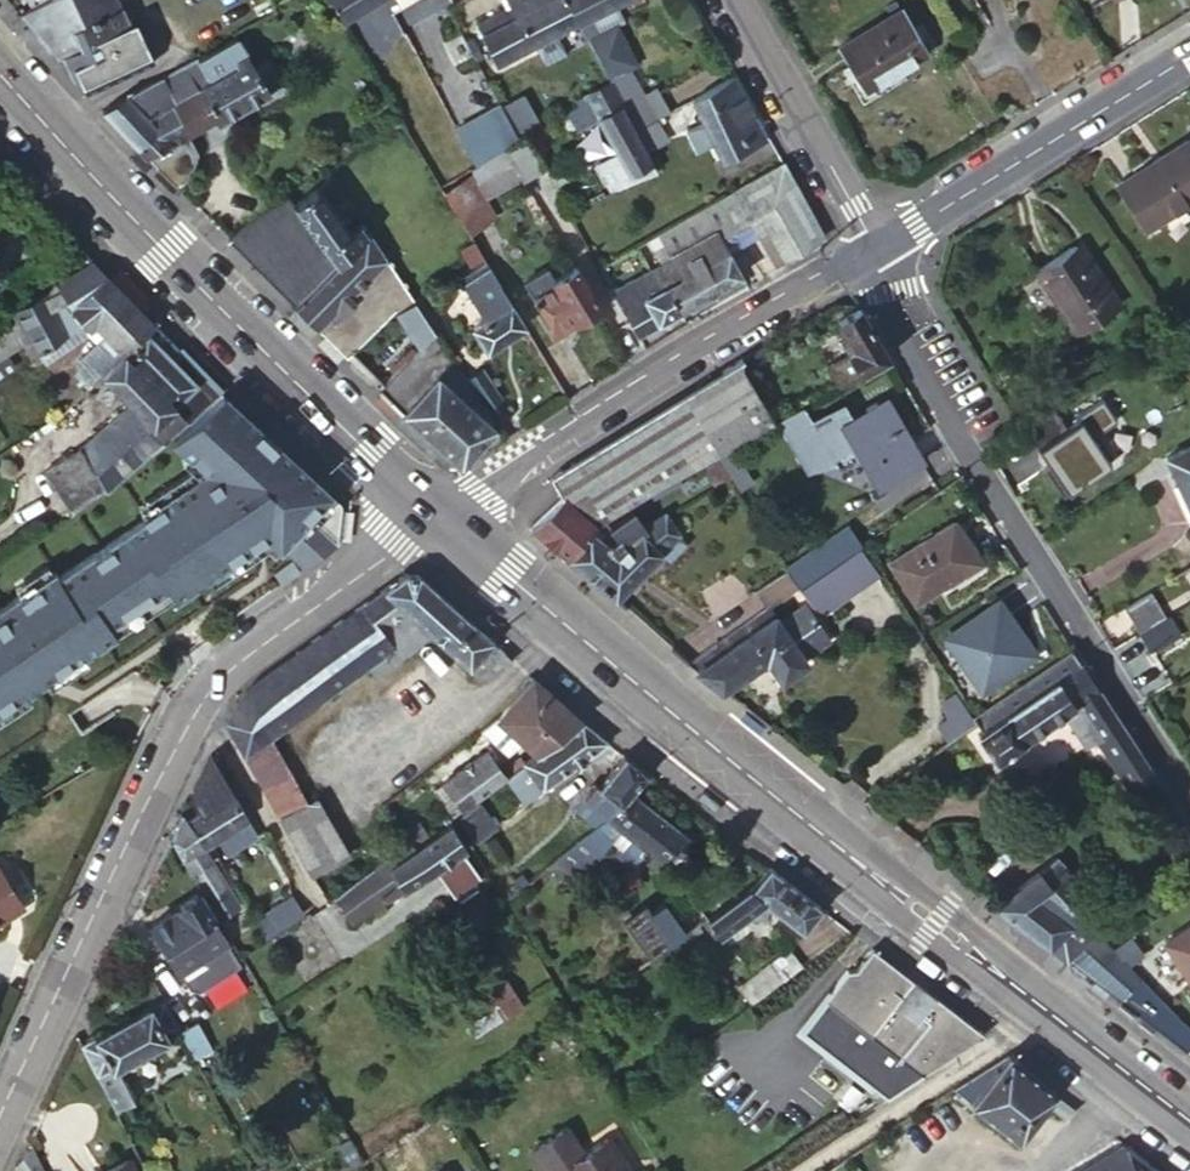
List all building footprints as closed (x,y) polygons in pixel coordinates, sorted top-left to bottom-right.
[(68,28),(59,9),(54,0),(44,0),(60,31),(68,28)] [(122,3),(120,0),(54,0),(59,9),(68,28),(122,3)] [(343,18),(374,0),(333,0),(343,18)] [(563,0),(506,0),(508,4),(475,24),(479,29),(477,30),(495,63),(534,41),(546,63),(567,51),(555,30),(574,20),(563,0)] [(574,20),(605,79),(626,67),(629,65),(606,26),(593,33),(582,15),(607,2),(610,0),(563,0),(574,20)] [(617,19),(607,2),(582,15),(593,33),(606,26),(617,19)] [(63,62),(66,69),(74,66),(82,83),(147,50),(131,18),(129,19),(122,3),(68,28),(77,45),(60,53),(63,62)] [(898,8),(837,45),(863,89),(925,52),(898,8)] [(374,32),(364,38),(373,52),(383,47),(374,32)] [(242,46),(234,33),(196,54),(208,76),(196,84),(198,87),(173,104),(187,132),(211,117),(214,120),(238,105),(267,88),(265,87),(281,79),(264,50),(249,58),(242,46)] [(425,76),(413,51),(397,60),(410,84),(425,76)] [(208,76),(196,54),(170,69),(127,91),(100,110),(113,124),(136,147),(157,128),(148,118),(173,104),(198,87),(196,84),(208,76)] [(495,98),(479,59),(434,77),(451,117),(495,98)] [(654,118),(667,111),(651,85),(640,91),(626,67),(605,79),(632,129),(654,118)] [(763,139),(730,76),(689,98),(697,113),(719,155),(722,160),(763,139)] [(582,94),(563,107),(572,123),(593,112),(614,150),(594,163),(610,191),(653,168),(650,162),(644,151),(632,129),(605,79),(586,90),(582,94)] [(521,94),(501,104),(517,135),(537,125),(521,94)] [(169,142),(187,132),(173,104),(148,118),(157,128),(136,147),(152,163),(170,147),(169,142)] [(511,141),(517,137),(501,106),(454,130),(473,164),(479,161),(511,141)] [(719,155),(697,113),(680,122),(702,164),(719,155)] [(654,118),(632,129),(644,151),(665,139),(654,118)] [(198,152),(187,132),(169,142),(170,147),(152,163),(178,189),(198,152)] [(473,164),(468,167),(471,174),(476,180),(511,161),(521,177),(542,165),(523,134),(517,137),(511,141),(479,161),(473,164)] [(1186,140),(1115,184),(1142,229),(1189,199),(1189,148),(1186,140)] [(782,160),(778,163),(740,185),(748,198),(758,216),(765,228),(782,259),(823,235),(782,160)] [(471,174),(441,190),(466,233),(493,217),(484,199),(521,177),(511,161),(476,180),(471,174)] [(292,201),(285,194),(225,236),(260,270),(292,301),(364,231),(357,221),(358,218),(330,174),(292,201)] [(748,198),(740,185),(655,233),(667,254),(698,236),(715,227),(721,238),(748,222),(754,234),(765,228),(758,216),(748,198)] [(721,238),(727,249),(742,240),(754,234),(748,222),(721,238)] [(669,258),(694,300),(712,290),(716,297),(745,281),(741,274),(727,249),(721,238),(715,227),(698,236),(667,254),(669,258)] [(367,228),(364,231),(292,301),(315,326),(318,328),(364,279),(385,257),(367,228)] [(772,264),(782,259),(765,228),(754,234),(772,264)] [(480,257),(471,240),(458,249),(467,266),(480,257)] [(1089,277),(1069,249),(1036,272),(1075,332),(1115,305),(1096,273),(1089,277)] [(412,297),(385,257),(364,279),(386,313),(394,308),(412,297)] [(669,258),(610,290),(633,334),(694,300),(669,258)] [(121,294),(89,262),(53,283),(47,291),(7,315),(12,326),(22,346),(32,340),(39,352),(82,325),(94,338),(76,356),(75,365),(91,380),(100,371),(141,331),(149,323),(121,294)] [(485,348),(521,325),(483,262),(467,273),(479,295),(470,300),(478,320),(470,325),(485,348)] [(573,320),(598,305),(583,278),(574,265),(530,292),(548,326),(569,313),(573,320)] [(364,279),(318,328),(344,354),(384,313),(386,313),(364,279)] [(433,289),(414,301),(446,350),(449,355),(452,359),(461,353),(442,322),(450,317),(433,289)] [(414,301),(412,297),(394,308),(417,345),(427,361),(446,350),(414,301)] [(833,387),(886,357),(857,308),(836,320),(847,341),(851,349),(844,353),(821,365),(833,387)] [(552,332),(573,320),(569,313),(548,326),(552,332)] [(12,326),(0,333),(0,359),(6,355),(22,346),(12,326)] [(88,468),(109,488),(167,434),(199,406),(216,391),(177,352),(171,359),(155,344),(141,331),(100,371),(129,402),(77,447),(88,468)] [(851,349),(847,341),(839,345),(844,353),(851,349)] [(417,345),(376,386),(382,392),(399,410),(434,371),(427,361),(417,345)] [(434,371),(449,355),(446,350),(427,361),(434,371)] [(0,359),(0,376),(14,368),(6,355),(0,359)] [(457,392),(493,425),(452,359),(449,355),(434,371),(457,392)] [(737,374),(739,361),(729,366),(721,371),(716,384),(688,401),(685,413),(647,436),(632,434),(593,458),(588,475),(559,494),(593,523),(601,520),(632,501),(650,492),(674,477),(714,455),(727,448),(771,422),(765,412),(742,371),(737,374)] [(406,416),(422,430),(457,392),(434,371),(399,410),(406,416)] [(110,629),(105,620),(162,582),(169,594),(184,585),(185,587),(203,574),(202,573),(262,533),(299,569),(329,547),(333,505),(332,503),(315,486),(266,439),(231,405),(216,391),(199,406),(167,434),(195,465),(199,473),(137,515),(140,521),(54,578),(50,571),(9,599),(9,600),(0,606),(0,702),(21,688),(22,690),(41,677),(39,676),(77,650),(79,653),(97,640),(96,639),(110,629)] [(422,430),(459,463),(493,425),(457,392),(422,430)] [(1052,405),(1022,425),(1036,446),(1041,442),(1052,458),(1042,465),(1061,493),(1109,460),(1090,433),(1114,417),(1099,395),(1074,412),(1076,414),(1064,423),(1052,405)] [(882,396),(873,401),(874,403),(864,409),(866,414),(846,425),(844,426),(859,452),(877,484),(917,461),(890,414),(892,413),(882,396)] [(765,412),(771,422),(778,419),(793,410),(787,399),(765,412)] [(793,410),(778,419),(806,467),(832,459),(835,465),(849,457),(848,455),(859,452),(844,426),(846,425),(838,410),(826,417),(825,416),(811,424),(812,425),(810,427),(798,407),(793,410)] [(1164,457),(1172,474),(1189,513),(1189,446),(1164,457)] [(99,486),(104,491),(109,488),(88,468),(77,447),(71,452),(44,471),(67,506),(99,486)] [(744,474),(727,448),(714,455),(732,482),(744,474)] [(1172,474),(1166,476),(1189,527),(1189,513),(1172,474)] [(679,487),(674,477),(650,492),(654,500),(679,487)] [(650,492),(632,501),(638,510),(654,500),(650,492)] [(544,539),(566,557),(593,523),(559,494),(528,525),(544,539)] [(593,580),(612,597),(656,553),(675,534),(662,514),(640,529),(628,512),(606,526),(601,520),(593,523),(566,557),(593,580)] [(976,561),(952,521),(888,562),(913,601),(976,561)] [(784,565),(797,584),(858,542),(845,523),(784,565)] [(675,534),(656,553),(667,562),(685,544),(675,534)] [(875,575),(857,548),(800,589),(817,615),(875,575)] [(277,584),(296,571),(288,560),(270,574),(277,584)] [(752,590),(765,608),(796,586),(785,569),(752,590)] [(229,714),(225,721),(244,756),(277,732),(367,665),(375,677),(418,644),(410,635),(422,624),(432,634),(467,666),(470,666),(485,680),(511,659),(491,643),(493,640),(487,635),(419,575),(402,574),(275,663),(254,680),(247,688),(237,701),(229,714)] [(1146,590),(1119,605),(1129,623),(1156,606),(1146,590)] [(1034,650),(999,599),(946,636),(982,689),(1020,663),(1018,660),(1034,650)] [(695,671),(720,689),(764,660),(778,679),(802,662),(799,656),(825,639),(802,605),(777,624),(765,608),(688,661),(690,666),(695,671)] [(1156,606),(1129,623),(1131,627),(1159,611),(1156,606)] [(1162,611),(1133,627),(1144,646),(1172,629),(1162,611)] [(418,644),(432,634),(422,624),(410,635),(418,644)] [(1136,790),(1153,780),(1069,651),(975,715),(971,717),(975,722),(982,733),(978,735),(993,758),(1060,712),(1073,732),(1084,725),(1093,738),(1124,787),(1130,783),(1136,790)] [(557,699),(530,676),(496,717),(521,741),(535,752),(578,718),(579,718),(557,699)] [(971,717),(975,715),(966,702),(941,721),(952,738),(975,722),(971,717)] [(521,741),(496,717),(479,730),(505,755),(521,741)] [(591,730),(578,718),(535,752),(502,777),(520,801),(568,766),(602,740),(591,730)] [(1082,745),(1093,738),(1084,725),(1073,732),(1082,745)] [(277,732),(244,756),(278,815),(314,796),(277,732)] [(458,797),(464,805),(502,777),(483,750),(445,778),(450,784),(445,789),(453,801),(458,797)] [(629,793),(644,772),(634,764),(621,753),(619,754),(594,786),(591,784),(580,799),(581,800),(573,810),(594,825),(617,808),(629,793)] [(204,809),(184,822),(208,860),(213,857),(210,849),(209,847),(205,843),(211,840),(221,856),(254,835),(207,756),(191,788),(204,809)] [(685,838),(629,793),(617,808),(594,825),(575,840),(591,853),(597,856),(610,841),(617,845),(611,851),(633,866),(647,849),(664,864),(685,838)] [(278,815),(310,874),(346,854),(314,796),(278,815)] [(476,843),(496,828),(477,804),(457,818),(476,843)] [(178,814),(166,841),(216,921),(224,917),(215,901),(228,894),(208,860),(184,822),(178,814)] [(408,841),(334,894),(352,920),(430,869),(452,897),(479,877),(460,851),(466,847),(450,823),(413,847),(408,841)] [(575,840),(544,864),(564,879),(578,862),(582,864),(591,853),(575,840)] [(1037,874),(1092,930),(1109,914),(1056,858),(1037,874)] [(801,929),(817,906),(796,889),(767,867),(766,869),(752,886),(748,884),(703,918),(699,921),(710,937),(715,933),(717,935),(746,913),(762,899),(771,906),(801,929)] [(515,877),(519,883),(527,877),(523,871),(515,877)] [(1025,926),(1065,957),(1092,930),(1037,874),(1034,872),(994,902),(1025,926)] [(0,875),(0,914),(18,902),(0,875)] [(197,989),(238,963),(228,947),(229,946),(196,893),(172,908),(174,910),(149,925),(187,987),(197,989)] [(264,936),(302,912),(292,895),(255,919),(264,936)] [(699,921),(703,918),(689,899),(678,908),(691,927),(699,921)] [(765,915),(771,906),(762,899),(746,913),(754,923),(765,915)] [(671,942),(683,934),(661,904),(649,913),(644,906),(621,922),(647,959),(664,946),(671,942)] [(1164,943),(1189,982),(1189,925),(1164,943)] [(1090,977),(1114,953),(1110,948),(1092,930),(1065,957),(1090,977)] [(922,1073),(979,1034),(941,1005),(928,995),(920,1005),(910,997),(915,990),(902,979),(904,976),(869,948),(856,967),(846,970),(800,1035),(887,1096),(922,1073)] [(736,989),(747,1004),(801,965),(789,949),(743,983),(736,989)] [(1114,953),(1090,977),(1105,988),(1136,1013),(1152,992),(1114,953)] [(736,989),(743,983),(731,967),(716,978),(728,994),(736,989)] [(495,1001),(501,1009),(505,1017),(522,1007),(502,977),(453,1010),(461,1023),(495,1001)] [(1189,1044),(1189,1031),(1152,992),(1136,1013),(1184,1051),(1189,1044)] [(79,1042),(114,1111),(134,1101),(115,1067),(167,1039),(166,1037),(178,1032),(176,1028),(160,997),(79,1042)] [(465,1030),(501,1009),(495,1001),(461,1023),(465,1030)] [(176,1028),(178,1032),(193,1059),(211,1049),(195,1017),(176,1028)] [(1002,1053),(954,1087),(1016,1134),(1044,1095),(1068,1113),(1074,1106),(1002,1053)] [(529,1152),(542,1170),(556,1170),(563,1166),(566,1170),(626,1170),(603,1138),(579,1154),(562,1129),(529,1152)] [(352,1161),(361,1156),(347,1134),(338,1139),(352,1161)] [(1148,1163),(1126,1146),(1083,1170),(1158,1170),(1148,1163)] [(14,1170),(15,1170),(42,1170),(31,1147),(12,1166),(14,1170)] [(128,1159),(106,1170),(134,1170),(128,1159)]
